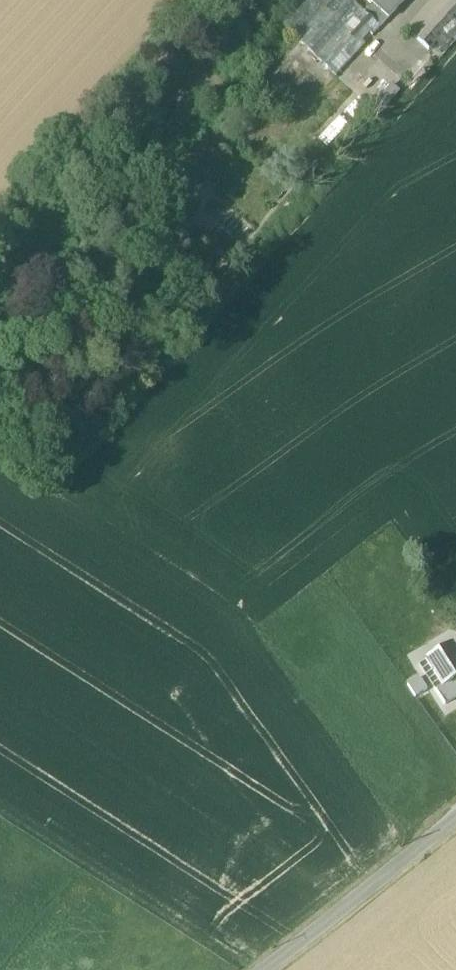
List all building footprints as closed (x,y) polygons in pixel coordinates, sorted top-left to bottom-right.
[(276,22),(296,40),(333,0),(296,0),(276,22)] [(296,40),(336,76),(380,28),(349,0),(333,0),(296,40)] [(380,28),(406,0),(349,0),(380,28)] [(405,30),(439,61),(455,42),(455,0),(433,0),(405,30)] [(426,662),(441,686),(442,687),(446,685),(455,679),(455,653),(451,646),(426,662)] [(417,696),(428,689),(421,677),(410,684),(417,696)] [(446,685),(454,698),(455,697),(455,679),(446,685)] [(454,698),(446,685),(442,687),(441,686),(435,690),(445,704),(454,698)]
